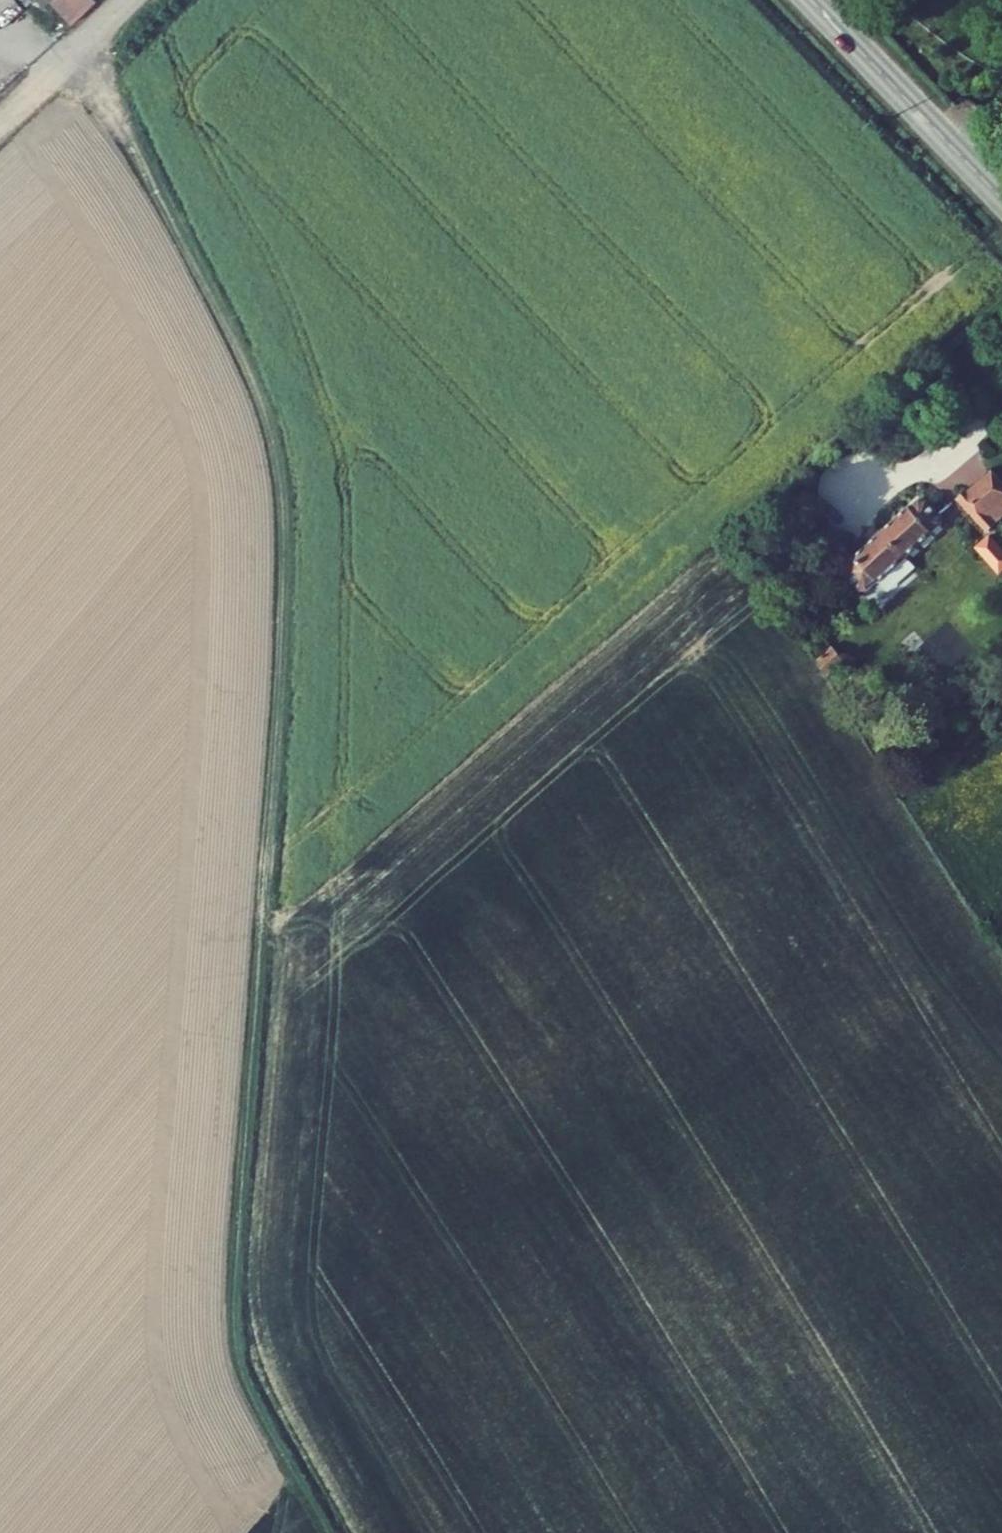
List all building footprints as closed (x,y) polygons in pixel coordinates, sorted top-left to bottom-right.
[(70,20),(91,2),(90,0),(52,0),(70,20)] [(950,486),(981,521),(992,511),(961,476),(950,486)] [(918,481),(881,513),(903,538),(932,513),(933,498),(918,481)] [(835,554),(856,579),(903,538),(881,513),(835,554)] [(859,598),(873,614),(904,588),(890,571),(859,598)] [(822,631),(801,649),(811,666),(835,646),(822,631)]
